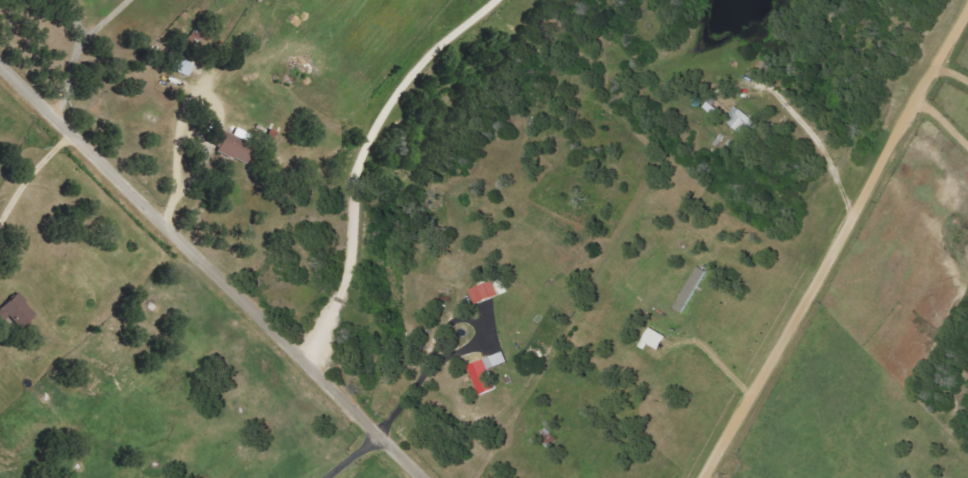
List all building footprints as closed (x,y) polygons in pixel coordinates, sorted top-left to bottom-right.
[(173,71),(189,77),(195,63),(178,57),(173,71)] [(761,127),(738,107),(726,121),(744,136),(749,130),(755,134),(761,127)] [(256,145),(249,143),(252,135),(237,129),(235,135),(215,127),(208,143),(218,147),(216,152),(248,164),(256,145)] [(708,272),(699,268),(675,309),(684,314),(708,272)] [(477,306),(500,297),(495,283),(471,291),(477,306)] [(8,314),(21,329),(37,316),(18,293),(0,309),(0,321),(8,314)] [(670,337),(653,329),(646,344),(663,351),(670,337)] [(482,397),(499,390),(487,361),(470,367),(482,397)]
